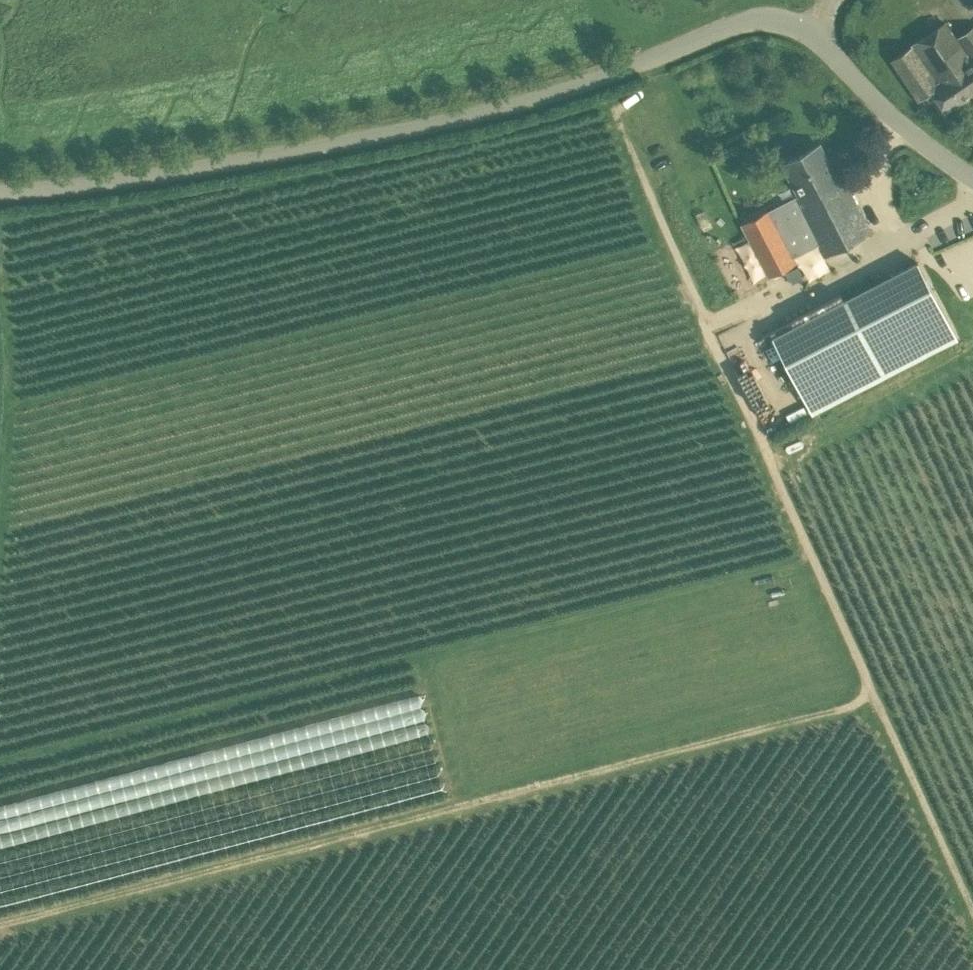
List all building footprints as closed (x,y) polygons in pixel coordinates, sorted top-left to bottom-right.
[(944,22),(890,61),(918,100),(930,91),(945,112),(972,93),(972,27),(956,39),(944,22)] [(838,180),(819,145),(781,164),(798,194),(741,225),(768,277),(796,263),(776,225),(801,212),(824,256),(870,232),(842,178),(838,180)] [(812,412),(956,338),(916,262),(773,336),(812,412)]
